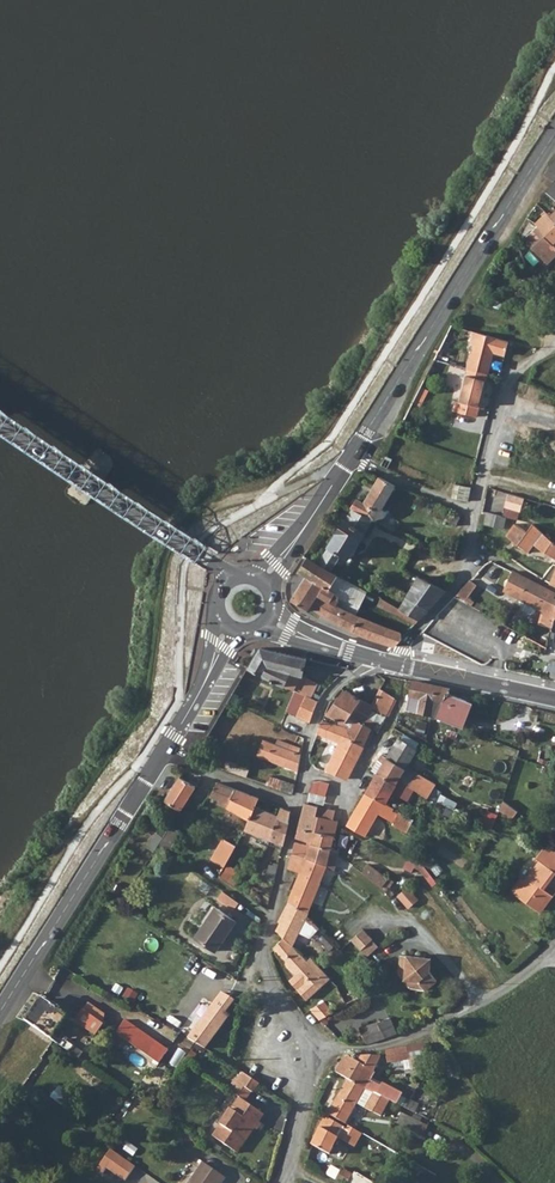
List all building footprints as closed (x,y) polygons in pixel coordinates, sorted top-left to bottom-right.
[(547,175),(554,182),(554,162),(547,175)] [(546,192),(554,200),(554,183),(546,192)] [(547,213),(550,217),(554,213),(554,205),(547,213)] [(539,227),(550,217),(547,213),(536,223),(539,227)] [(550,217),(539,227),(554,243),(554,221),(550,217)] [(539,227),(525,240),(551,265),(554,262),(554,243),(539,227)] [(507,356),(509,347),(508,342),(475,332),(473,343),(474,343),(468,368),(489,374),(494,352),(507,356)] [(505,366),(506,356),(496,355),(495,365),(505,366)] [(486,398),(483,398),(489,374),(468,368),(459,402),(456,401),(454,410),(477,416),(480,407),(483,408),(486,398)] [(432,384),(423,381),(417,394),(425,396),(432,384)] [(392,459),(386,456),(381,466),(387,469),(392,459)] [(358,499),(353,508),(374,518),(377,520),(384,516),(387,510),(383,508),(396,486),(379,476),(365,502),(358,499)] [(453,497),(468,502),(472,487),(456,484),(453,497)] [(524,511),(527,497),(510,494),(507,508),(524,511)] [(342,555),(348,559),(354,550),(366,533),(365,531),(374,518),(353,508),(317,566),(330,573),(342,555)] [(443,519),(456,525),(461,517),(448,511),(443,519)] [(505,525),(507,518),(492,514),(490,521),(505,525)] [(551,540),(539,528),(534,525),(528,533),(516,524),(508,535),(528,552),(535,545),(554,560),(554,542),(551,540)] [(450,549),(449,555),(449,558),(458,558),(459,550),(450,549)] [(357,553),(354,550),(348,559),(351,561),(357,553)] [(308,607),(367,638),(396,646),(402,639),(402,632),(361,618),(330,603),(336,594),(328,589),(336,576),(330,573),(317,566),(308,560),(300,571),(306,576),(291,601),(306,610),(308,607)] [(433,568),(427,580),(439,586),(445,574),(433,568)] [(396,584),(410,592),(419,577),(404,570),(396,584)] [(549,634),(550,634),(550,631),(551,628),(553,629),(554,619),(554,593),(514,572),(506,590),(522,598),(519,605),(520,610),(531,615),(535,613),(538,607),(543,610),(539,624),(544,625),(542,632),(543,634),(547,635),(549,634)] [(439,586),(427,580),(419,577),(410,592),(403,605),(400,605),(397,608),(420,620),(446,590),(439,586)] [(476,583),(471,578),(455,595),(467,602),(470,597),(465,594),(476,583)] [(396,613),(415,625),(420,620),(397,608),(381,600),(377,606),(390,612),(396,613)] [(318,701),(322,696),(315,693),(318,682),(302,676),(307,658),(261,647),(248,668),(305,695),(318,701)] [(432,715),(437,702),(443,704),(449,691),(450,688),(415,681),(408,709),(432,715)] [(382,715),(386,718),(387,716),(395,698),(383,689),(374,706),(383,712),(382,715)] [(346,691),(328,715),(349,728),(352,722),(358,726),(361,721),(364,723),(374,706),(346,691)] [(451,691),(449,691),(443,704),(436,718),(458,727),(467,700),(450,694),(451,691)] [(297,716),(310,722),(318,701),(305,695),(297,716)] [(325,722),(333,725),(346,731),(349,728),(328,715),(325,722)] [(325,722),(322,720),(317,732),(328,737),(333,725),(325,722)] [(361,721),(358,726),(355,731),(353,735),(365,741),(372,728),(364,723),(361,721)] [(365,741),(353,735),(346,731),(333,725),(328,737),(339,742),(336,749),(355,759),(365,741)] [(383,764),(378,774),(398,785),(401,780),(409,786),(417,772),(407,765),(416,749),(413,747),(417,741),(409,737),(405,742),(399,738),(388,757),(383,754),(379,761),(383,764)] [(262,739),(256,754),(298,771),(301,753),(300,753),(300,748),(277,739),(275,744),(262,739)] [(355,759),(336,749),(326,769),(345,778),(355,759)] [(437,802),(438,801),(443,792),(435,787),(436,784),(417,772),(409,786),(437,802)] [(388,804),(398,785),(378,774),(367,791),(388,804)] [(291,792),(295,790),(296,784),(270,775),(267,784),(291,792)] [(179,776),(164,800),(180,810),(195,786),(179,776)] [(228,804),(234,788),(217,782),(210,796),(213,798),(228,804)] [(328,787),(313,782),(311,791),(326,795),(328,787)] [(396,808),(388,804),(367,791),(359,787),(354,797),(361,802),(347,824),(366,836),(380,814),(395,823),(394,824),(408,833),(416,820),(401,812),(400,814),(395,811),(396,808)] [(234,788),(228,804),(226,808),(230,809),(250,819),(256,806),(260,798),(234,788)] [(225,811),(226,808),(228,804),(213,798),(210,804),(225,811)] [(503,800),(502,804),(500,810),(512,819),(518,811),(503,800)] [(296,836),(308,840),(334,849),(338,820),(336,820),(338,810),(305,803),(296,836)] [(275,850),(282,852),(285,842),(291,809),(282,805),(279,815),(269,839),(277,842),(275,850)] [(279,815),(256,806),(250,819),(245,829),(269,839),(279,815)] [(483,824),(494,828),(499,814),(488,810),(483,824)] [(173,825),(164,837),(162,840),(159,844),(167,850),(181,830),(173,825)] [(215,861),(228,867),(238,846),(224,840),(215,861)] [(335,871),(341,851),(334,849),(308,840),(307,844),(295,840),(292,851),(329,865),(335,871)] [(511,890),(534,909),(548,892),(552,895),(554,892),(554,850),(549,845),(539,857),(542,860),(544,862),(527,882),(525,880),(522,878),(511,890)] [(297,873),(289,893),(289,900),(309,910),(329,865),(292,851),(285,868),(297,873)] [(544,862),(542,860),(525,880),(527,882),(544,862)] [(265,878),(274,882),(278,867),(270,864),(267,872),(265,871),(263,875),(266,876),(265,878)] [(370,866),(364,873),(383,888),(390,881),(370,866)] [(419,898),(408,885),(398,894),(409,907),(419,898)] [(235,907),(239,901),(223,889),(219,895),(235,907)] [(548,892),(534,909),(538,912),(552,895),(548,892)] [(309,960),(295,945),(310,916),(312,911),(309,910),(289,900),(279,920),(280,921),(277,929),(284,938),(275,947),(282,959),(304,983),(299,987),(308,998),(332,978),(321,965),(316,968),(309,960)] [(214,946),(234,915),(212,902),(193,933),(214,946)] [(375,939),(364,929),(353,940),(364,950),(375,939)] [(364,950),(371,957),(382,945),(375,939),(364,950)] [(439,979),(432,971),(433,964),(426,963),(427,956),(402,953),(400,972),(405,977),(419,978),(426,986),(427,988),(439,979)] [(316,968),(321,965),(313,956),(309,960),(316,968)] [(405,977),(414,986),(426,986),(419,978),(405,977)] [(235,983),(227,979),(195,1029),(211,1039),(223,1021),(219,1018),(233,997),(228,994),(235,983)] [(51,1033),(65,1013),(44,998),(28,1022),(49,1037),(51,1033)] [(328,1001),(315,1011),(324,1022),(336,1012),(328,1001)] [(108,1017),(88,1003),(75,1021),(95,1035),(108,1017)] [(55,1035),(66,1019),(65,1013),(51,1033),(55,1035)] [(368,1044),(400,1034),(393,1016),(362,1027),(368,1044)] [(168,1049),(126,1020),(116,1033),(159,1063),(168,1049)] [(206,1047),(211,1039),(195,1029),(190,1037),(206,1047)] [(63,1039),(59,1044),(69,1051),(73,1046),(63,1039)] [(421,1046),(413,1048),(408,1048),(410,1059),(411,1069),(430,1065),(427,1053),(423,1054),(421,1046)] [(410,1059),(408,1048),(388,1052),(390,1064),(410,1059)] [(361,1060),(349,1081),(367,1090),(377,1073),(375,1072),(383,1058),(363,1055),(361,1060)] [(348,1057),(337,1075),(349,1081),(361,1060),(353,1058),(348,1057)] [(247,1075),(246,1077),(260,1089),(262,1086),(247,1075)] [(255,1094),(260,1089),(246,1077),(240,1084),(254,1093),(255,1094)] [(348,1124),(367,1090),(349,1081),(331,1114),(348,1124)] [(240,1084),(233,1092),(243,1099),(247,1102),(254,1093),(240,1084)] [(384,1114),(392,1100),(376,1093),(368,1109),(386,1119),(388,1116),(384,1114)] [(395,1094),(392,1100),(406,1107),(408,1103),(411,1104),(412,1101),(395,1094)] [(428,1096),(419,1113),(433,1120),(441,1104),(428,1096)] [(247,1102),(243,1099),(239,1105),(215,1137),(239,1153),(266,1116),(247,1102)] [(405,1112),(399,1125),(425,1137),(431,1125),(405,1112)] [(355,1146),(363,1132),(352,1126),(349,1129),(330,1118),(315,1145),(331,1154),(340,1137),(355,1146)] [(129,1182),(139,1168),(115,1151),(101,1171),(108,1175),(111,1170),(129,1182)] [(192,1177),(188,1182),(218,1182),(219,1182),(220,1182),(225,1176),(204,1161),(192,1177)] [(333,1166),(328,1174),(343,1182),(351,1182),(355,1176),(344,1169),(342,1172),(333,1166)] [(192,1177),(187,1174),(180,1182),(188,1182),(192,1177)]
